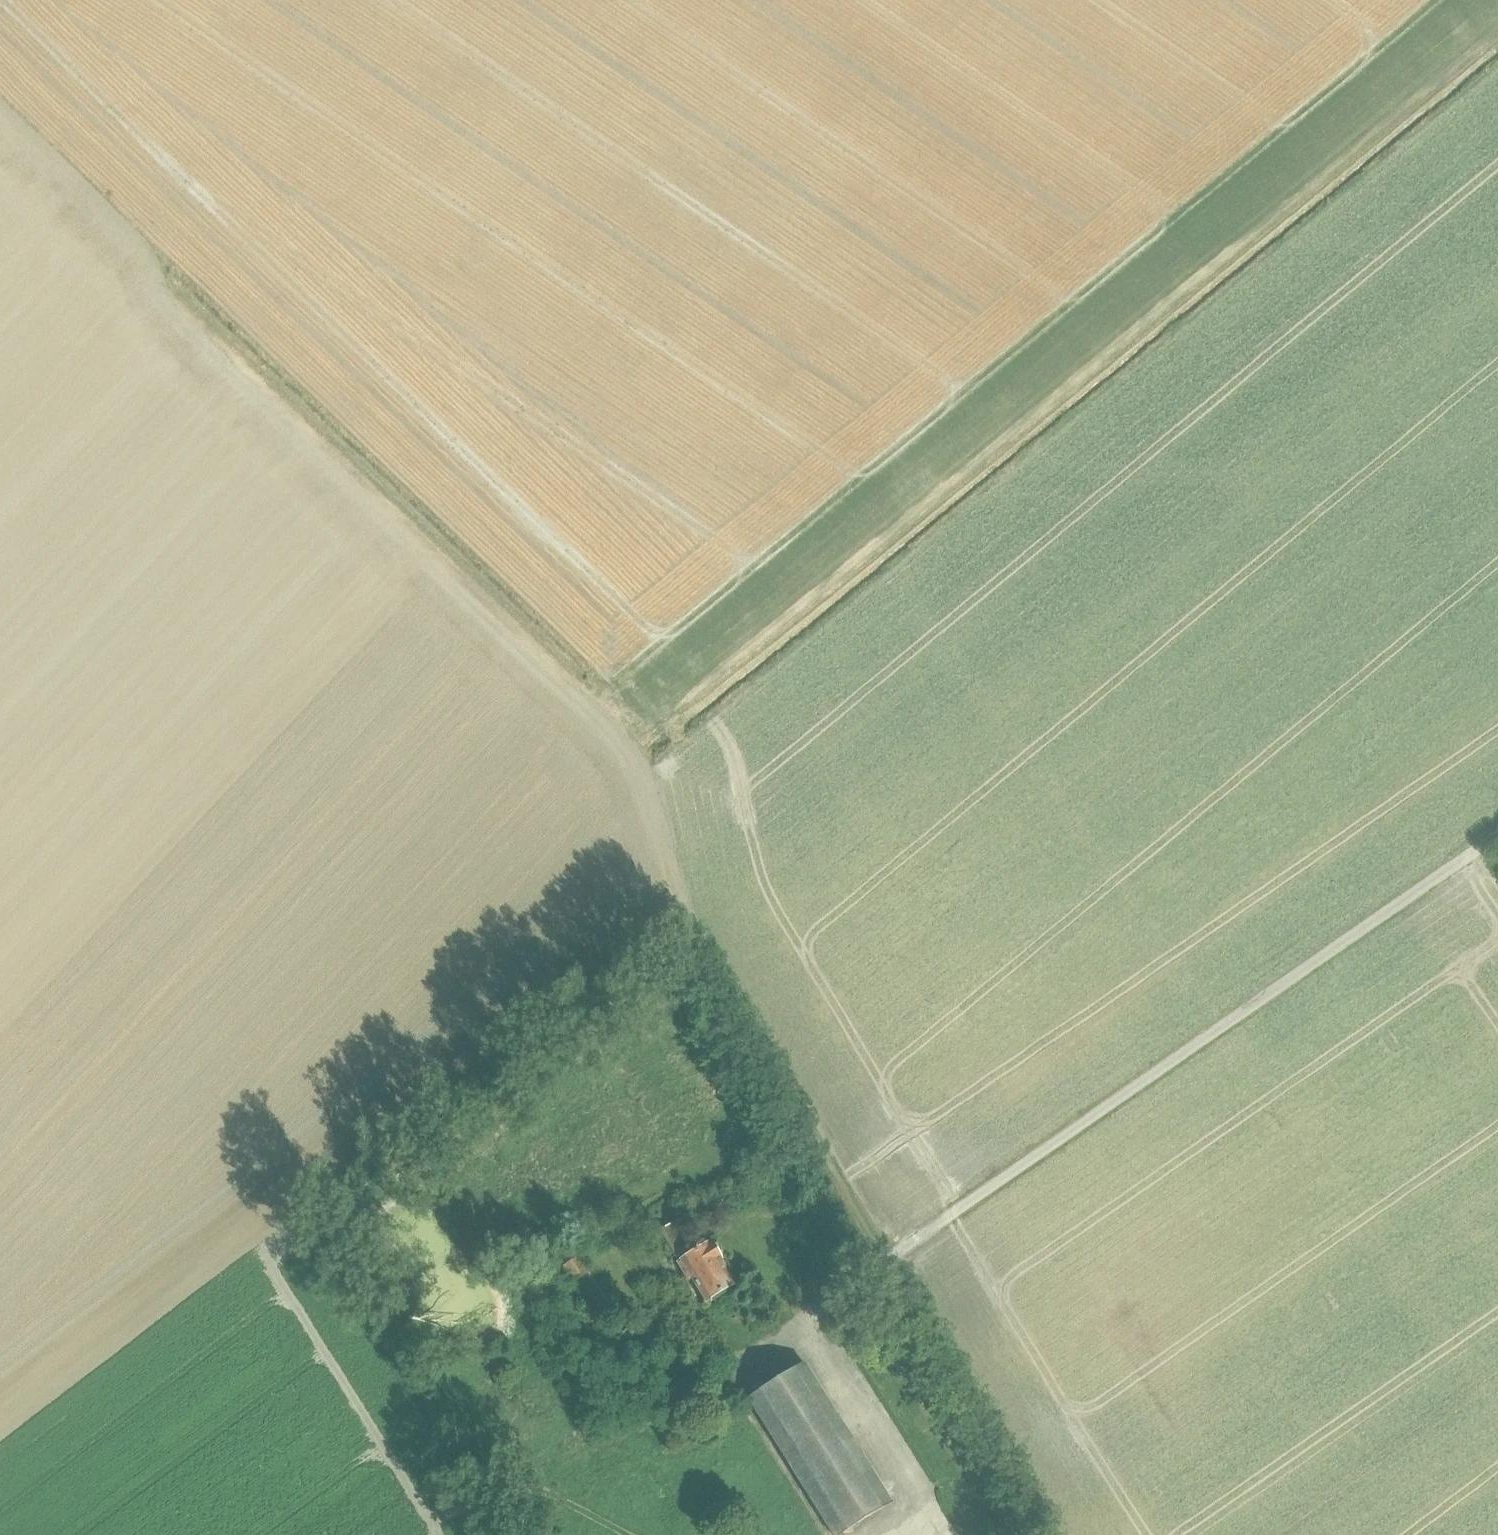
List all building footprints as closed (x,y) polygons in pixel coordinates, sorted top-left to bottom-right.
[(707,1300),(734,1283),(720,1259),(721,1259),(711,1243),(704,1247),(702,1244),(696,1248),(678,1219),(659,1231),(689,1280),(693,1277),(707,1300)] [(892,1502),(806,1364),(749,1399),(834,1534),(838,1534),(892,1502)]
